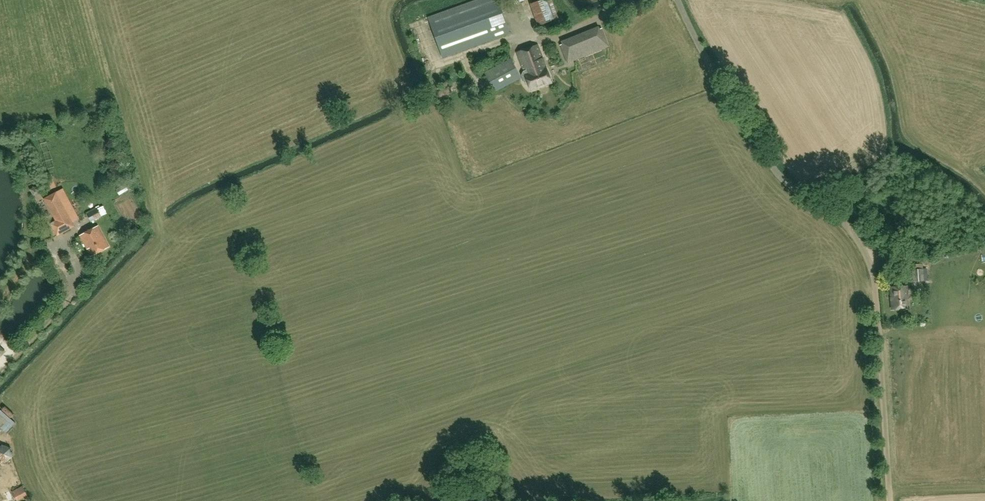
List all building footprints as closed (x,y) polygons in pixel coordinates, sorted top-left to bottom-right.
[(428,17),(443,57),(510,33),(498,0),(475,0),(428,17)] [(533,21),(545,18),(540,1),(529,3),(533,21)] [(602,29),(560,45),(567,63),(609,47),(602,29)] [(538,45),(518,52),(526,75),(522,76),(525,84),(528,83),(531,90),(552,83),(546,68),(538,45)] [(511,59),(485,73),(495,91),(521,77),(511,59)] [(57,192),(44,199),(56,221),(50,224),(57,236),(75,227),(57,192)] [(91,222),(101,216),(97,209),(96,209),(96,208),(86,213),(91,222)] [(98,226),(80,236),(91,257),(110,247),(98,226)] [(913,282),(924,281),(923,264),(911,265),(913,282)] [(907,286),(890,287),(892,310),(909,309),(907,286)] [(0,411),(0,431),(2,429),(6,433),(16,423),(1,409),(0,411)] [(19,481),(10,471),(0,481),(0,493),(6,488),(8,491),(19,481)] [(13,491),(12,492),(17,500),(18,500),(28,496),(23,486),(13,491)]
